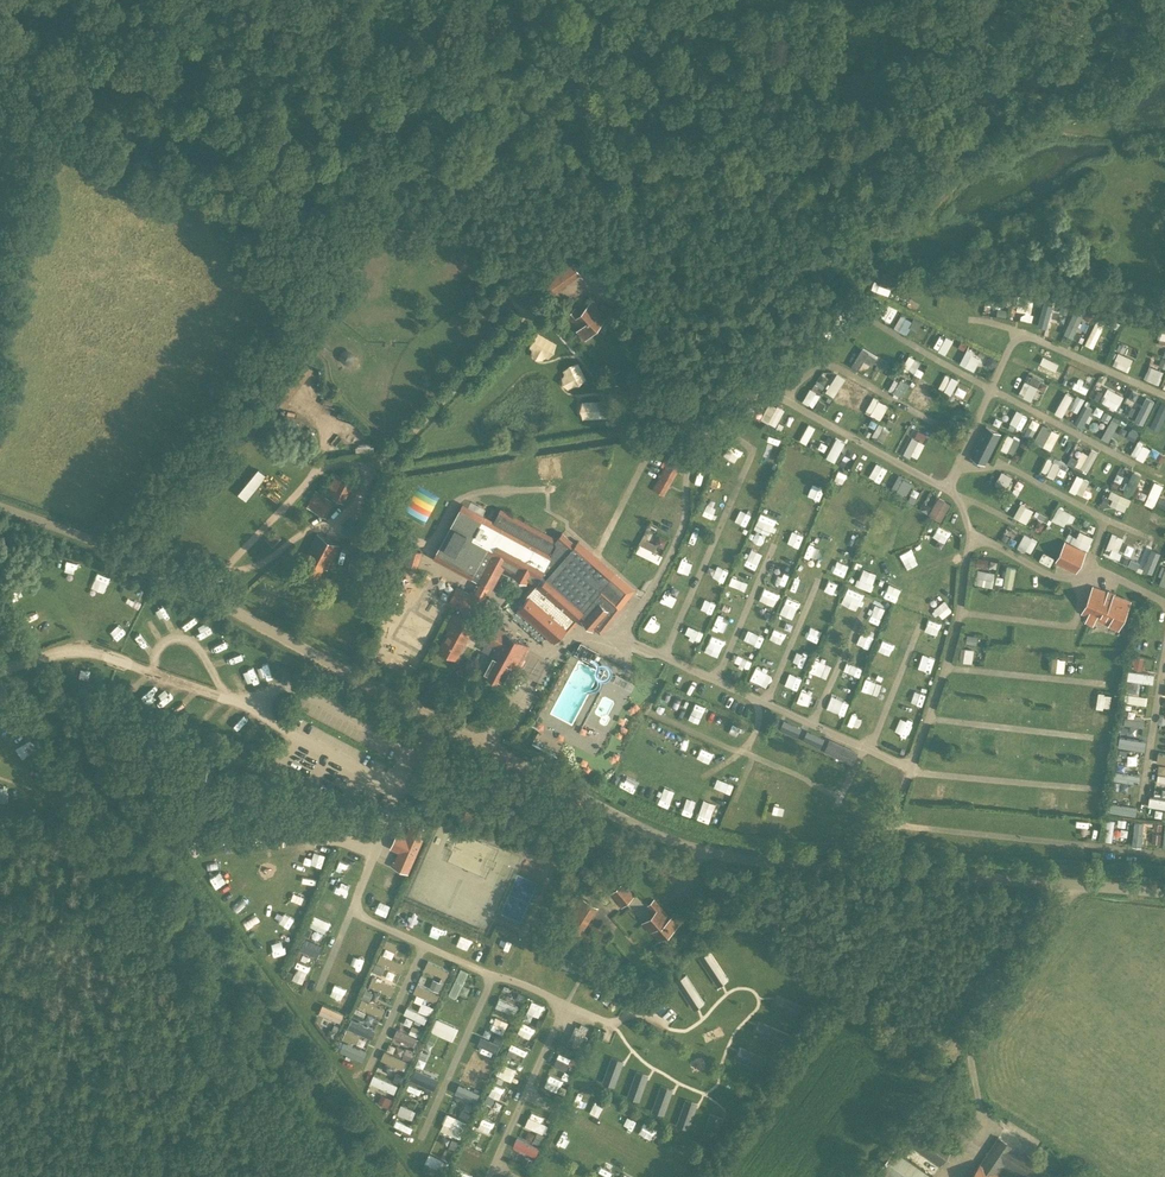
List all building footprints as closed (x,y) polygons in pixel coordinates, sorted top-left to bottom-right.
[(1156,167),(1141,165),(1139,180),(1154,182),(1156,167)] [(581,274),(576,267),(586,260),(581,251),(550,272),(542,278),(553,293),(581,274)] [(949,306),(956,307),(958,294),(952,293),(949,306)] [(574,309),(568,315),(579,327),(577,329),(586,338),(606,317),(591,302),(580,314),(574,309)] [(1021,302),(1021,310),(1033,310),(1033,302),(1021,302)] [(473,314),(477,321),(489,314),(485,307),(473,314)] [(1067,333),(1077,337),(1087,311),(1077,307),(1067,333)] [(921,329),(925,320),(918,316),(916,319),(904,313),(897,327),(910,333),(914,325),(921,329)] [(1099,318),(1089,343),(1098,347),(1108,321),(1099,318)] [(1122,342),(1120,350),(1128,352),(1130,345),(1122,342)] [(976,353),(978,349),(972,345),(963,362),(977,370),(984,358),(976,353)] [(891,369),(895,360),(865,346),(856,366),(863,369),(869,358),(891,369)] [(1116,363),(1131,370),(1137,358),(1122,351),(1116,363)] [(921,366),(924,361),(913,353),(905,365),(923,376),(927,370),(921,366)] [(1012,387),(1021,367),(1013,364),(1004,384),(1012,387)] [(1147,377),(1161,383),(1164,376),(1164,369),(1153,364),(1147,377)] [(1028,379),(1022,394),(1035,400),(1040,388),(1046,391),(1051,381),(1024,369),(1021,375),(1028,379)] [(829,389),(837,395),(849,377),(841,371),(829,389)] [(954,393),(962,379),(949,372),(942,386),(954,393)] [(905,396),(912,384),(898,376),(891,389),(905,396)] [(856,400),(859,394),(855,391),(859,384),(852,381),(845,394),(856,400)] [(917,385),(910,398),(923,405),(930,392),(917,385)] [(957,392),(966,397),(970,390),(961,385),(957,392)] [(1111,386),(1104,399),(1119,408),(1127,395),(1111,386)] [(1097,387),(1094,395),(1101,398),(1105,390),(1097,387)] [(816,407),(824,395),(813,388),(806,400),(816,407)] [(1069,390),(1058,411),(1067,415),(1077,395),(1069,390)] [(883,418),(891,404),(877,395),(869,410),(883,418)] [(1081,411),(1087,399),(1081,395),(1074,408),(1081,411)] [(1146,424),(1159,400),(1149,395),(1137,419),(1146,424)] [(771,401),(763,418),(779,425),(787,409),(771,401)] [(1078,421),(1087,426),(1096,407),(1087,402),(1078,421)] [(1135,414),(1137,404),(1129,403),(1128,413),(1135,414)] [(898,423),(909,430),(916,417),(905,410),(898,423)] [(1104,418),(1111,421),(1115,413),(1107,410),(1104,418)] [(1113,440),(1124,418),(1117,415),(1106,436),(1113,440)] [(875,435),(887,441),(894,428),(882,422),(875,435)] [(971,456),(985,464),(999,432),(985,425),(971,456)] [(752,438),(757,441),(765,430),(760,426),(752,438)] [(1015,454),(1024,438),(1011,432),(1003,448),(1015,454)] [(839,436),(830,456),(840,460),(849,440),(839,436)] [(1146,460),(1154,448),(1141,440),(1134,453),(1146,460)] [(690,448),(677,442),(652,488),(664,494),(690,448)] [(789,456),(803,462),(809,451),(794,444),(789,456)] [(1074,454),(1071,461),(1090,472),(1102,451),(1095,448),(1092,453),(1086,449),(1081,458),(1074,454)] [(1044,469),(1057,478),(1067,462),(1060,458),(1058,461),(1051,457),(1044,469)] [(757,475),(771,481),(778,463),(764,458),(757,475)] [(884,465),(878,479),(884,482),(890,467),(884,465)] [(1011,487),(1016,475),(1004,470),(999,482),(1011,487)] [(1126,491),(1135,495),(1146,474),(1137,470),(1126,491)] [(336,473),(326,492),(345,501),(354,482),(336,473)] [(910,494),(916,483),(900,474),(894,485),(910,494)] [(1073,489),(1085,495),(1092,480),(1079,474),(1073,489)] [(583,478),(577,495),(592,500),(598,483),(583,478)] [(1164,490),(1164,483),(1158,480),(1148,502),(1158,506),(1164,490)] [(917,483),(914,490),(923,493),(925,486),(917,483)] [(315,489),(306,505),(325,516),(335,500),(315,489)] [(1116,498),(1113,505),(1129,510),(1133,496),(1113,489),(1111,496),(1116,498)] [(931,513),(944,521),(955,503),(942,495),(931,513)] [(588,505),(571,497),(565,509),(582,517),(588,505)] [(614,513),(617,506),(600,497),(596,504),(614,513)] [(462,504),(434,557),(471,577),(476,567),(483,571),(478,580),(492,587),(506,561),(539,578),(517,603),(520,606),(518,609),(556,642),(575,620),(574,619),(580,613),(586,618),(584,621),(594,629),(595,628),(601,633),(621,606),(635,590),(615,572),(578,541),(575,544),(562,533),(557,539),(511,515),(516,505),(503,498),(496,510),(480,502),(477,508),(488,515),(487,518),(462,504)] [(805,508),(817,514),(820,507),(808,501),(805,508)] [(1030,522),(1037,508),(1024,501),(1017,515),(1030,522)] [(675,522),(681,511),(666,504),(660,515),(675,522)] [(1132,504),(1128,515),(1140,520),(1144,509),(1132,504)] [(1068,525),(1074,511),(1061,506),(1055,520),(1068,525)] [(739,507),(732,524),(753,532),(760,515),(739,507)] [(1037,514),(1048,520),(1050,515),(1039,509),(1037,514)] [(1164,515),(1164,513),(1154,509),(1150,521),(1162,525),(1164,515)] [(801,511),(796,523),(812,529),(817,517),(801,511)] [(1032,525),(1044,530),(1048,520),(1036,515),(1032,525)] [(870,533),(873,525),(856,518),(852,526),(870,533)] [(581,533),(596,541),(599,534),(585,527),(581,533)] [(265,538),(273,546),(282,536),(274,529),(265,538)] [(743,530),(739,540),(746,543),(749,532),(743,530)] [(881,555),(889,537),(875,532),(868,550),(881,555)] [(1028,532),(1021,545),(1034,553),(1041,540),(1028,532)] [(307,558),(299,573),(316,582),(324,567),(327,568),(339,545),(317,533),(304,557),(307,558)] [(668,546),(671,537),(662,534),(659,544),(668,546)] [(755,534),(750,546),(766,553),(771,541),(755,534)] [(650,538),(647,543),(657,548),(660,543),(650,538)] [(1065,541),(1055,562),(1076,572),(1086,551),(1065,541)] [(785,551),(792,555),(797,547),(789,543),(785,551)] [(664,560),(667,552),(643,544),(641,553),(664,560)] [(396,561),(418,567),(422,552),(400,546),(396,561)] [(781,564),(793,570),(798,559),(786,553),(781,564)] [(351,554),(349,570),(372,573),(374,556),(351,554)] [(990,567),(992,559),(982,556),(980,565),(990,567)] [(795,584),(804,588),(814,564),(806,560),(795,584)] [(1010,565),(1006,585),(1015,587),(1020,567),(1010,565)] [(980,569),(978,583),(996,585),(998,571),(980,569)] [(725,590),(728,582),(710,575),(705,588),(715,592),(717,587),(725,590)] [(780,598),(785,588),(771,581),(762,599),(781,608),(784,600),(780,598)] [(454,613),(451,620),(469,631),(486,597),(472,590),(471,593),(457,585),(448,603),(462,610),(459,615),(454,613)] [(1096,619),(1118,628),(1130,600),(1093,586),(1082,613),(1088,615),(1085,622),(1093,625),(1096,619)] [(742,610),(747,597),(730,591),(726,604),(742,610)] [(996,594),(993,610),(1007,612),(1009,596),(996,594)] [(822,595),(821,607),(834,608),(835,596),(822,595)] [(1042,613),(1056,613),(1057,599),(1043,598),(1042,613)] [(1030,614),(1031,599),(1016,599),(1015,614),(1030,614)] [(858,618),(861,610),(842,602),(839,609),(858,618)] [(701,603),(696,614),(707,619),(713,608),(701,603)] [(36,628),(52,634),(57,618),(41,613),(36,628)] [(484,673),(501,682),(511,664),(517,667),(529,646),(481,619),(473,633),(487,641),(483,649),(494,655),(484,673)] [(469,631),(451,620),(447,627),(450,628),(439,649),(456,657),(469,631)] [(811,624),(803,643),(815,648),(823,629),(811,624)] [(886,634),(884,642),(892,644),(894,636),(886,634)] [(968,634),(968,642),(981,642),(981,634),(968,634)] [(926,649),(941,654),(945,641),(931,636),(926,649)] [(580,642),(574,654),(593,663),(599,652),(580,642)] [(902,649),(890,644),(885,656),(896,661),(902,649)] [(962,659),(975,661),(978,649),(964,646),(962,659)] [(1053,660),(1053,651),(1043,651),(1043,660),(1053,660)] [(820,659),(831,662),(833,655),(822,652),(820,659)] [(924,658),(935,663),(937,658),(926,653),(924,658)] [(1144,669),(1147,657),(1138,655),(1135,667),(1144,669)] [(1054,670),(1067,671),(1069,658),(1056,656),(1054,670)] [(816,671),(831,679),(837,667),(822,660),(816,671)] [(935,676),(938,663),(921,660),(918,672),(935,676)] [(1110,675),(1125,676),(1125,662),(1110,661),(1110,675)] [(889,681),(895,669),(882,663),(876,674),(889,681)] [(788,682),(801,686),(804,674),(791,670),(788,682)] [(1132,671),(1132,681),(1157,681),(1157,671),(1132,671)] [(880,690),(882,684),(874,682),(876,674),(868,672),(865,684),(868,685),(866,694),(882,698),(884,691),(880,690)] [(619,675),(616,681),(634,688),(636,682),(619,675)] [(806,688),(820,696),(826,683),(812,676),(806,688)] [(716,700),(721,687),(709,682),(704,695),(716,700)] [(1140,691),(1139,683),(1131,684),(1132,691),(1140,691)] [(1099,704),(1099,689),(1085,689),(1085,704),(1099,704)] [(1102,691),(1099,705),(1112,708),(1115,694),(1102,691)] [(1131,692),(1129,700),(1149,704),(1151,696),(1131,692)] [(802,693),(797,708),(814,714),(819,699),(802,693)] [(862,713),(877,716),(879,704),(864,701),(862,713)] [(1073,726),(1088,728),(1089,713),(1074,711),(1073,726)] [(1109,730),(1109,715),(1096,715),(1095,730),(1109,730)] [(985,748),(999,748),(999,732),(985,732),(985,748)] [(903,753),(908,741),(893,734),(888,747),(903,753)] [(1013,748),(1014,736),(1000,736),(999,748),(1013,748)] [(824,751),(853,764),(858,751),(829,738),(824,751)] [(983,751),(983,742),(966,741),(966,750),(983,751)] [(782,742),(777,756),(789,760),(795,747),(782,742)] [(1098,742),(1098,757),(1112,757),(1113,743),(1098,742)] [(758,762),(755,769),(779,778),(781,771),(758,762)] [(1121,772),(1121,780),(1144,781),(1144,773),(1121,772)] [(874,799),(879,784),(863,778),(858,793),(874,799)] [(1106,815),(1106,794),(1094,794),(1093,815),(1106,815)] [(1151,797),(1151,807),(1164,807),(1164,798),(1151,797)] [(758,823),(761,814),(742,807),(739,816),(758,823)] [(1112,818),(1109,839),(1116,840),(1118,819),(1112,818)] [(1135,844),(1147,845),(1148,821),(1136,820),(1135,844)] [(392,865),(406,871),(426,827),(412,821),(405,836),(396,832),(390,846),(399,850),(392,865)] [(624,882),(610,894),(621,908),(635,896),(624,882)] [(588,921),(593,912),(595,913),(598,906),(576,892),(566,908),(570,910),(555,935),(573,946),(589,921),(588,921)] [(303,904),(300,910),(306,912),(312,898),(300,894),(298,902),(303,904)] [(670,917),(654,899),(647,905),(654,912),(642,923),(650,931),(651,930),(659,940),(679,923),(672,915),(670,917)] [(690,920),(700,931),(709,922),(699,912),(690,920)] [(328,933),(334,921),(318,913),(312,925),(328,933)] [(291,930),(288,936),(294,938),(302,921),(291,915),(286,927),(291,930)] [(247,927),(252,934),(259,929),(254,922),(247,927)] [(308,937),(303,949),(321,957),(326,945),(308,937)] [(398,952),(403,943),(392,937),(387,946),(398,952)] [(505,938),(501,948),(509,951),(512,941),(505,938)] [(703,956),(720,986),(732,980),(715,949),(703,956)] [(384,954),(381,963),(405,971),(408,961),(384,954)] [(355,960),(350,969),(360,974),(365,964),(355,960)] [(444,991),(453,969),(431,960),(427,969),(438,974),(432,987),(444,991)] [(295,979),(306,983),(311,964),(301,961),(295,979)] [(376,970),(385,974),(388,967),(380,963),(376,970)] [(463,966),(453,993),(460,996),(463,989),(466,990),(473,970),(463,966)] [(377,976),(373,984),(395,995),(399,987),(377,976)] [(707,1004),(697,981),(685,987),(695,1009),(707,1004)] [(439,1001),(443,993),(420,983),(417,992),(439,1001)] [(369,988),(366,995),(373,999),(376,992),(369,988)] [(506,992),(504,997),(521,1004),(523,999),(506,992)] [(776,1007),(808,1018),(812,1005),(780,994),(776,1007)] [(517,1014),(521,1006),(502,996),(497,1005),(517,1014)] [(362,1005),(385,1015),(388,1008),(365,997),(362,1005)] [(542,1016),(547,1004),(535,999),(530,1011),(542,1016)] [(425,1001),(422,1010),(433,1015),(436,1006),(425,1001)] [(326,1003),(322,1012),(343,1022),(347,1013),(326,1003)] [(411,1004),(407,1011),(427,1024),(431,1017),(411,1004)] [(507,1032),(510,1019),(496,1016),(493,1029),(507,1032)] [(440,1017),(434,1031),(457,1039),(462,1026),(440,1017)] [(351,1029),(377,1036),(379,1025),(354,1019),(351,1029)] [(763,1019),(757,1032),(779,1041),(785,1029),(763,1019)] [(521,1031),(531,1038),(538,1027),(527,1021),(521,1031)] [(583,1038),(585,1035),(588,1027),(581,1023),(579,1027),(573,1040),(572,1044),(579,1047),(583,1038)] [(415,1026),(413,1033),(423,1035),(425,1028),(415,1026)] [(397,1039),(418,1043),(420,1034),(399,1030),(397,1039)] [(486,1038),(483,1051),(496,1054),(499,1041),(486,1038)] [(348,1042),(345,1052),(367,1059),(371,1048),(348,1042)] [(528,1054),(530,1048),(515,1043),(512,1049),(528,1054)] [(769,1072),(775,1059),(743,1045),(738,1058),(769,1072)] [(387,1050),(383,1059),(406,1069),(410,1060),(387,1050)] [(556,1064),(570,1069),(574,1056),(561,1052),(556,1064)] [(613,1055),(605,1083),(618,1087),(626,1059),(613,1055)] [(505,1063),(501,1076),(515,1080),(519,1067),(505,1063)] [(437,1090),(443,1078),(418,1067),(413,1079),(437,1090)] [(485,1087),(490,1074),(471,1067),(466,1080),(485,1087)] [(629,1095),(643,1100),(652,1074),(639,1069),(629,1095)] [(397,1093),(401,1084),(377,1073),(373,1082),(397,1093)] [(553,1073),(547,1085),(560,1091),(566,1079),(553,1073)] [(411,1083),(409,1089),(422,1093),(424,1087),(411,1083)] [(462,1083),(458,1092),(480,1101),(484,1091),(462,1083)] [(498,1083),(492,1093),(502,1098),(507,1088),(498,1083)] [(667,1114),(677,1088),(664,1083),(654,1109),(667,1114)] [(679,1124),(692,1128),(701,1102),(688,1097),(679,1124)] [(467,1101),(462,1115),(469,1117),(475,1104),(467,1101)] [(399,1113),(414,1119),(418,1109),(403,1103),(399,1113)] [(550,1124),(544,1120),(546,1116),(535,1110),(528,1124),(546,1133),(550,1124)] [(710,1111),(704,1137),(715,1140),(721,1114),(710,1111)] [(461,1137),(469,1121),(451,1112),(443,1128),(461,1137)] [(493,1132),(497,1121),(486,1116),(481,1127),(493,1132)] [(879,1169),(890,1176),(932,1176),(933,1176),(954,1145),(915,1117),(879,1169)] [(412,1130),(414,1124),(398,1119),(396,1125),(412,1130)] [(520,1136),(516,1145),(538,1155),(542,1146),(520,1136)] [(998,1136),(971,1176),(1001,1176),(997,1174),(1003,1164),(1023,1176),(1034,1160),(998,1136)] [(677,1138),(671,1148),(682,1155),(688,1144),(677,1138)] [(462,1158),(480,1165),(486,1152),(467,1145),(462,1158)] [(432,1153),(427,1162),(445,1171),(449,1162),(432,1153)]
